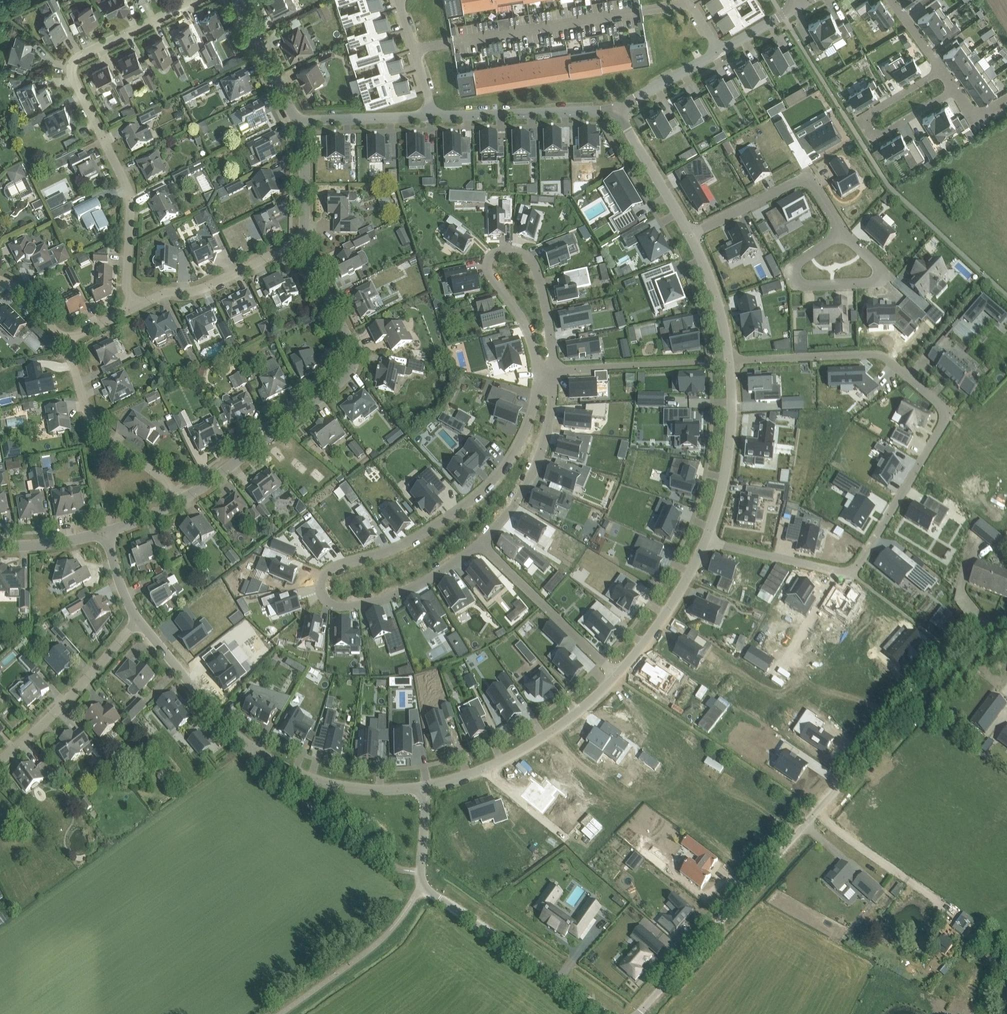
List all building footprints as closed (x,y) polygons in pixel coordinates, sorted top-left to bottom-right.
[(58,0),(50,0),(54,10),(61,7),(58,0)] [(127,0),(104,0),(102,1),(110,16),(118,12),(119,15),(130,10),(128,7),(130,6),(127,0)] [(294,10),(297,9),(293,0),(268,0),(270,5),(268,6),(270,9),(268,10),(273,19),(284,13),(285,15),(294,10)] [(363,10),(349,15),(348,11),(341,14),(344,26),(366,19),(366,18),(382,13),(379,6),(383,5),(382,0),(360,0),(363,10)] [(448,13),(449,13),(464,10),(462,0),(446,0),(448,13)] [(479,0),(463,0),(464,11),(480,8),(479,0)] [(744,0),(708,0),(709,2),(707,2),(711,8),(712,8),(713,9),(717,7),(721,14),(735,5),(744,0)] [(856,8),(861,14),(868,9),(882,28),(895,19),(881,0),(880,0),(872,6),(868,0),(867,0),(856,8)] [(918,20),(926,30),(948,14),(947,14),(946,14),(939,5),(942,4),(939,0),(934,0),(926,6),(930,11),(918,20)] [(959,18),(971,8),(966,1),(953,11),(959,18)] [(742,16),(735,5),(721,14),(722,17),(719,19),(725,28),(728,26),(732,33),(765,12),(759,2),(753,5),(754,5),(753,6),(753,7),(754,9),(742,16)] [(327,3),(318,7),(321,14),(330,10),(327,3)] [(309,4),(301,8),(303,13),(311,9),(309,4)] [(77,8),(71,11),(75,19),(77,24),(82,33),(89,30),(88,29),(92,26),(93,28),(94,28),(93,25),(100,22),(98,18),(101,16),(98,8),(94,10),(92,6),(79,12),(77,8)] [(980,8),(976,11),(981,17),(984,14),(980,8)] [(68,35),(59,16),(56,11),(44,17),(48,24),(40,28),(46,41),(55,37),(57,40),(68,35)] [(209,38),(216,34),(225,30),(216,12),(200,20),(209,38)] [(386,15),(383,17),(382,13),(366,18),(366,19),(370,31),(356,36),(355,32),(347,35),(351,46),(355,45),(372,40),(372,39),(388,34),(386,27),(389,26),(386,15)] [(820,18),(834,43),(834,42),(834,41),(843,36),(845,38),(851,34),(844,22),(838,25),(831,13),(821,19),(820,18)] [(948,14),(926,30),(927,29),(934,39),(945,31),(949,36),(961,28),(956,22),(955,23),(948,14)] [(820,18),(809,25),(815,35),(817,38),(811,41),(818,53),(824,50),(824,48),(834,43),(820,18)] [(200,47),(194,34),(190,25),(182,29),(184,31),(175,36),(183,52),(189,49),(190,51),(200,47)] [(292,62),(301,57),(313,51),(305,34),(302,35),(298,27),(284,34),(287,42),(286,43),(289,49),(286,51),(292,62)] [(992,27),(986,31),(990,36),(993,34),(996,32),(995,31),(992,27)] [(349,40),(346,42),(354,68),(379,60),(395,55),(393,48),(396,46),(393,36),(389,37),(388,34),(372,39),(372,40),(376,51),(359,56),(355,45),(351,46),(349,40)] [(33,43),(23,40),(16,38),(14,45),(13,44),(8,59),(14,61),(12,67),(26,71),(29,62),(32,63),(36,51),(31,50),(33,43)] [(173,60),(167,47),(163,38),(155,42),(157,44),(148,49),(152,58),(156,66),(162,63),(163,65),(173,60)] [(956,46),(944,55),(951,65),(972,50),(964,40),(960,43),(957,39),(953,42),(956,46)] [(205,43),(206,46),(211,55),(217,52),(212,40),(205,43)] [(646,41),(631,43),(634,63),(650,60),(647,40),(646,40),(646,41)] [(615,45),(618,65),(634,62),(631,42),(615,45)] [(599,48),(603,67),(618,65),(615,45),(599,48)] [(788,62),(789,65),(796,61),(789,49),(782,52),(778,45),(773,48),(772,45),(763,50),(774,70),(788,62)] [(212,58),(211,55),(206,46),(200,49),(206,61),(208,60),(209,63),(214,61),(212,58)] [(584,50),(587,70),(603,67),(599,48),(584,50)] [(333,49),(322,54),(324,60),(336,55),(333,49)] [(587,70),(584,50),(568,53),(571,73),(587,70)] [(972,50),(951,65),(957,74),(978,59),(974,62),(968,53),(972,50)] [(136,51),(119,59),(124,68),(124,70),(122,71),(124,76),(127,75),(129,79),(145,71),(140,60),(136,51)] [(552,56),(556,76),(571,73),(568,53),(552,56)] [(401,76),(399,68),(403,67),(402,65),(404,65),(402,58),(400,59),(400,57),(396,58),(395,55),(379,60),(383,73),(366,78),(365,75),(357,77),(361,89),(369,87),(386,81),(401,76)] [(978,59),(957,74),(958,75),(959,74),(960,75),(965,83),(991,65),(984,55),(978,59)] [(537,59),(540,78),(556,76),(552,56),(537,59)] [(738,65),(736,66),(746,83),(759,76),(760,78),(767,75),(758,59),(752,63),(750,58),(744,62),(743,60),(737,63),(738,65)] [(889,62),(882,66),(889,78),(896,74),(901,83),(921,71),(914,58),(894,70),(889,62)] [(185,71),(179,59),(173,62),(179,74),(185,71)] [(540,78),(537,59),(521,61),(524,81),(540,78)] [(524,81),(521,61),(505,64),(509,84),(524,81)] [(307,92),(316,88),(314,84),(325,79),(318,63),(300,71),(303,77),(300,79),(302,83),(303,83),(307,92)] [(490,67),(493,87),(509,84),(505,64),(490,67)] [(118,84),(113,74),(109,65),(93,72),(102,91),(118,84)] [(991,65),(965,83),(972,92),(992,78),(997,74),(991,65)] [(474,70),(477,89),(493,87),(490,67),(474,70)] [(458,72),(461,92),(477,89),(474,69),(459,72),(458,72)] [(146,73),(144,74),(151,87),(158,84),(152,70),(146,73)] [(250,82),(249,79),(245,71),(222,83),(231,102),(251,93),(247,84),(250,82)] [(410,88),(409,86),(410,86),(408,79),(407,80),(406,78),(402,79),(401,76),(386,81),(390,94),(373,99),(369,87),(361,89),(367,108),(375,107),(408,97),(406,89),(410,88)] [(719,101),(732,94),(733,97),(740,93),(731,77),(725,81),(723,76),(718,79),(716,77),(708,82),(709,84),(719,101)] [(992,78),(972,92),(979,102),(991,94),(994,98),(998,95),(995,91),(999,88),(992,78)] [(870,84),(849,96),(853,102),(856,107),(857,109),(878,97),(872,88),(877,85),(874,80),(869,83),(870,84)] [(22,87),(17,90),(22,100),(26,109),(28,112),(35,109),(33,105),(42,101),(44,104),(53,100),(46,86),(38,91),(33,82),(24,86),(22,87)] [(131,96),(125,84),(116,88),(123,100),(131,96)] [(185,104),(210,92),(206,84),(181,96),(185,104)] [(805,86),(786,95),(790,102),(809,94),(805,86)] [(701,112),(702,114),(709,110),(700,95),(694,99),(692,94),(687,97),(685,95),(677,100),(678,102),(688,119),(701,112)] [(782,101),(775,105),(778,111),(785,107),(782,101)] [(266,113),(264,109),(260,102),(237,113),(243,124),(238,126),(243,135),(251,131),(258,127),(267,123),(263,115),(266,113)] [(853,102),(846,106),(849,111),(856,107),(853,102)] [(41,120),(40,120),(42,124),(51,120),(54,125),(54,126),(50,128),(45,130),(49,139),(59,134),(63,132),(72,128),(68,119),(71,117),(65,106),(56,111),(47,115),(48,116),(41,120)] [(945,107),(935,113),(948,135),(957,129),(959,131),(970,125),(964,116),(960,119),(958,115),(952,119),(945,107)] [(132,108),(121,113),(125,121),(136,115),(132,108)] [(156,117),(156,116),(159,115),(156,108),(138,117),(142,125),(156,117)] [(657,134),(670,126),(670,127),(677,123),(673,117),(667,120),(661,109),(647,116),(657,134)] [(30,117),(33,123),(34,123),(40,120),(41,120),(48,116),(47,115),(45,110),(42,111),(30,117)] [(934,112),(923,119),(937,143),(948,136),(948,135),(935,113),(934,112)] [(794,139),(782,117),(775,121),(787,143),(794,139)] [(797,132),(796,133),(807,151),(816,145),(818,149),(840,136),(830,119),(824,123),(817,127),(815,123),(806,128),(808,132),(800,137),(797,132)] [(132,129),(123,133),(132,151),(141,147),(147,144),(152,141),(148,132),(145,127),(140,129),(138,126),(132,129)] [(581,148),(574,148),(574,161),(582,161),(581,151),(596,151),(596,148),(599,148),(599,135),(596,135),(595,132),(580,132),(581,148)] [(264,138),(248,146),(251,153),(254,158),(257,156),(260,164),(262,163),(263,164),(268,162),(267,161),(276,156),(272,147),(273,147),(278,144),(277,141),(273,133),(264,138)] [(561,133),(545,133),(546,153),(561,153),(568,153),(568,146),(561,146),(561,133)] [(193,136),(198,147),(203,144),(198,134),(193,136)] [(523,134),(513,134),(514,157),(529,156),(529,160),(537,160),(536,142),(529,142),(529,136),(523,137),(523,134)] [(724,134),(714,139),(717,144),(727,139),(724,134)] [(883,145),(881,146),(889,160),(890,159),(909,148),(917,161),(917,162),(925,158),(913,139),(907,143),(901,134),(883,145)] [(926,134),(918,139),(929,158),(937,153),(926,134)] [(497,135),(481,136),(482,155),(497,155),(505,155),(504,148),(497,148),(497,135)] [(455,136),(445,137),(445,159),(460,158),(460,161),(468,161),(468,155),(471,155),(470,139),(460,140),(460,139),(455,139),(455,136)] [(328,152),(326,152),(327,158),(329,158),(329,160),(343,159),(344,163),(351,162),(351,145),(344,145),(344,140),(337,140),(337,138),(330,138),(330,140),(328,140),(328,152)] [(409,152),(407,152),(407,158),(409,158),(409,160),(424,160),(424,162),(432,162),(431,145),(424,145),(424,140),(418,140),(418,138),(408,138),(409,152)] [(378,139),(369,139),(369,161),(384,161),(384,164),(392,164),(391,146),(384,146),(384,141),(379,141),(378,139)] [(218,153),(214,145),(209,148),(213,156),(218,153)] [(694,150),(687,154),(690,160),(697,155),(694,150)] [(756,151),(741,160),(755,184),(770,175),(756,151)] [(148,181),(157,177),(163,174),(157,161),(160,160),(157,153),(137,162),(141,169),(143,168),(144,172),(143,173),(148,181)] [(83,181),(84,182),(86,181),(90,183),(92,179),(99,175),(94,165),(92,166),(90,162),(91,162),(87,154),(69,162),(73,170),(78,168),(80,172),(79,173),(80,174),(78,179),(83,181)] [(54,173),(68,166),(64,158),(50,165),(54,173)] [(691,179),(680,185),(687,196),(688,195),(693,203),(698,212),(710,205),(700,188),(714,180),(702,158),(684,168),(691,179)] [(841,159),(830,166),(839,180),(833,184),(834,185),(832,186),(836,192),(838,191),(842,198),(861,186),(852,172),(850,173),(841,159)] [(198,165),(190,168),(193,174),(201,171),(205,168),(202,162),(198,165)] [(14,184),(27,178),(32,176),(29,171),(28,172),(24,165),(8,173),(14,184)] [(175,183),(191,175),(187,169),(172,176),(175,183)] [(263,201),(271,197),(280,192),(271,172),(253,181),(254,181),(246,185),(249,190),(255,187),(256,190),(258,190),(263,201)] [(471,189),(472,176),(449,175),(448,188),(471,189)] [(606,186),(623,215),(613,221),(620,233),(639,222),(625,199),(634,194),(623,176),(606,186)] [(229,196),(244,189),(240,181),(225,188),(229,196)] [(157,190),(148,194),(152,202),(149,204),(153,211),(154,211),(161,224),(163,223),(166,228),(172,225),(169,220),(176,216),(176,215),(177,214),(178,212),(176,208),(174,208),(172,208),(167,198),(171,196),(166,187),(166,186),(157,190)] [(536,186),(527,186),(527,193),(527,194),(536,194),(536,186)] [(413,189),(401,193),(404,201),(409,200),(406,192),(413,190),(413,189)] [(450,196),(450,200),(461,200),(461,194),(472,194),(472,203),(485,204),(485,194),(450,192),(450,196)] [(349,194),(338,194),(328,194),(328,212),(328,214),(335,214),(335,232),(357,233),(357,220),(348,220),(348,214),(349,214),(349,194)] [(779,208),(766,216),(775,231),(799,217),(808,212),(798,195),(784,203),(778,206),(779,208)] [(887,195),(882,200),(887,205),(892,199),(887,195)] [(56,197),(46,202),(51,211),(61,207),(56,197)] [(99,234),(108,229),(100,214),(97,215),(96,212),(101,209),(98,202),(75,213),(79,220),(82,218),(88,231),(95,227),(99,234)] [(503,214),(490,214),(491,237),(499,237),(499,236),(501,236),(505,236),(505,232),(505,222),(511,222),(511,202),(503,203),(503,214)] [(41,203),(33,207),(35,211),(44,207),(41,203)] [(72,203),(55,212),(58,218),(75,210),(72,203)] [(255,218),(260,228),(264,237),(280,229),(274,217),(280,214),(276,207),(255,218)] [(521,207),(517,221),(524,222),(522,229),(521,232),(520,236),(523,237),(525,237),(525,238),(533,241),(539,219),(527,215),(529,209),(521,207)] [(220,233),(212,217),(208,208),(199,212),(200,216),(200,219),(202,224),(206,222),(213,236),(220,233)] [(252,216),(222,229),(230,246),(239,243),(236,236),(246,232),(245,229),(255,225),(252,216)] [(800,219),(799,217),(775,231),(778,238),(789,232),(786,227),(800,219)] [(451,226),(443,237),(448,241),(447,243),(456,250),(458,248),(465,253),(470,246),(469,245),(470,244),(472,241),(459,231),(463,226),(451,218),(447,224),(451,226)] [(878,218),(866,232),(883,248),(896,235),(878,218)] [(764,223),(759,227),(763,234),(769,231),(764,223)] [(165,229),(172,243),(179,240),(172,225),(166,228),(165,229)] [(588,232),(585,227),(579,230),(582,236),(588,232)] [(734,243),(722,249),(729,262),(740,256),(741,258),(757,251),(745,227),(730,234),(734,243)] [(668,253),(663,244),(663,243),(661,240),(660,240),(658,241),(654,234),(645,238),(639,228),(628,234),(634,246),(641,242),(652,262),(668,253)] [(370,242),(370,241),(377,237),(374,231),(362,237),(352,242),(356,249),(370,242)] [(545,252),(551,268),(560,264),(561,266),(567,263),(566,262),(570,261),(565,248),(575,244),(572,235),(546,245),(549,251),(545,252)] [(220,251),(215,240),(208,243),(209,244),(206,245),(205,242),(202,244),(199,237),(188,242),(191,249),(199,266),(208,262),(214,264),(217,255),(217,254),(222,251),(220,251)] [(407,237),(399,240),(403,247),(410,244),(407,237)] [(36,269),(45,265),(52,261),(45,245),(37,249),(36,247),(35,246),(33,246),(31,246),(29,246),(27,241),(11,249),(18,263),(24,260),(25,261),(26,262),(27,263),(28,263),(29,263),(30,263),(32,263),(33,263),(36,269)] [(65,246),(51,253),(58,266),(71,260),(65,246)] [(177,250),(176,250),(166,250),(165,254),(157,254),(157,257),(156,257),(155,258),(154,259),(154,260),(153,260),(153,261),(153,262),(153,263),(153,264),(154,264),(154,265),(155,266),(156,267),(156,270),(165,270),(165,271),(176,272),(177,250)] [(342,278),(348,275),(350,276),(355,273),(355,271),(363,268),(356,255),(353,257),(350,251),(338,257),(339,260),(340,259),(341,262),(336,265),(342,278)] [(77,258),(81,267),(92,262),(88,254),(77,258)] [(915,279),(910,285),(923,298),(929,291),(932,293),(936,288),(937,289),(939,287),(938,286),(942,281),(940,279),(946,273),(933,260),(926,267),(923,264),(912,275),(915,279)] [(959,262),(954,266),(969,279),(973,275),(959,262)] [(781,275),(776,265),(770,268),(775,278),(781,275)] [(467,274),(466,268),(465,267),(444,272),(447,285),(452,284),(455,295),(456,298),(465,296),(464,293),(480,290),(476,272),(467,274)] [(112,269),(102,268),(99,268),(98,286),(90,290),(96,302),(111,295),(111,287),(112,287),(113,281),(112,281),(112,269)] [(623,275),(621,271),(619,268),(614,271),(618,278),(623,275)] [(66,272),(74,288),(81,285),(73,269),(66,272)] [(661,269),(641,277),(642,278),(642,277),(648,294),(659,290),(666,311),(678,307),(677,304),(684,301),(682,294),(683,293),(681,293),(679,287),(680,287),(680,286),(677,278),(666,283),(661,269)] [(559,281),(560,287),(555,288),(556,292),(554,292),(555,298),(557,298),(558,302),(577,297),(575,287),(589,284),(587,275),(586,275),(585,270),(578,271),(579,277),(559,281)] [(282,279),(279,274),(263,282),(268,291),(264,293),(266,297),(272,295),(273,298),(272,298),(277,307),(282,304),(283,306),(285,304),(288,306),(289,303),(292,301),(291,298),(299,294),(292,280),(289,282),(289,281),(288,280),(288,279),(287,279),(286,278),(285,278),(284,278),(283,279),(282,279)] [(635,279),(624,283),(626,289),(637,285),(635,279)] [(362,319),(371,315),(376,312),(370,300),(378,296),(371,283),(357,291),(360,297),(353,300),(356,307),(355,307),(358,311),(362,319)] [(86,308),(81,299),(77,290),(60,299),(65,308),(66,307),(71,316),(86,308)] [(256,308),(252,300),(248,291),(242,294),(241,293),(234,296),(235,297),(223,303),(231,320),(243,315),(244,316),(251,312),(250,311),(256,308)] [(984,308),(995,318),(1001,310),(983,295),(964,316),(972,323),(984,308)] [(492,308),(493,308),(491,299),(476,303),(479,312),(479,311),(480,315),(484,329),(505,323),(502,310),(495,311),(493,312),(492,308)] [(754,300),(739,304),(741,314),(740,314),(743,328),(745,328),(747,338),(754,336),(755,337),(758,337),(758,336),(762,335),(760,324),(761,324),(758,310),(757,311),(754,300)] [(826,305),(814,306),(815,318),(819,317),(820,325),(830,324),(830,323),(837,323),(837,326),(846,326),(846,333),(847,333),(846,301),(836,301),(836,305),(830,305),(829,304),(826,304),(826,305)] [(868,306),(867,306),(868,325),(869,325),(869,329),(879,328),(878,324),(884,324),(884,326),(895,325),(903,333),(913,323),(915,325),(919,320),(922,322),(927,316),(926,316),(911,301),(902,311),(899,309),(898,308),(895,309),(895,305),(883,306),(878,307),(878,304),(876,304),(876,303),(870,303),(870,304),(868,304),(868,306)] [(14,338),(26,325),(8,307),(6,310),(0,305),(0,324),(14,338)] [(934,307),(926,316),(927,316),(936,325),(944,316),(934,307)] [(217,323),(214,317),(210,308),(186,319),(196,340),(208,334),(205,329),(217,323)] [(582,310),(559,315),(562,328),(564,327),(565,331),(585,326),(582,310)] [(178,330),(174,323),(170,314),(157,320),(157,319),(146,324),(149,332),(148,332),(153,343),(155,342),(157,346),(159,347),(167,343),(167,341),(165,337),(167,336),(166,335),(178,330)] [(666,330),(661,331),(663,340),(671,338),(674,353),(699,348),(696,332),(689,333),(685,334),(682,318),(664,321),(666,330)] [(268,321),(260,325),(265,335),(273,331),(268,321)] [(392,351),(401,347),(413,341),(409,333),(407,334),(402,323),(388,330),(384,322),(369,329),(376,343),(386,339),(392,351)] [(226,341),(233,338),(225,323),(219,326),(226,341)] [(36,326),(32,331),(36,335),(40,330),(36,326)] [(193,346),(186,332),(178,336),(185,350),(193,346)] [(580,342),(567,344),(570,359),(596,355),(593,339),(589,340),(588,334),(579,336),(580,342)] [(795,335),(794,335),(795,352),(795,353),(808,352),(808,351),(807,337),(797,338),(795,338),(795,335)] [(500,336),(483,340),(485,349),(491,348),(493,355),(497,354),(499,362),(503,361),(506,373),(521,369),(518,357),(520,356),(518,349),(520,349),(518,339),(512,341),(503,343),(501,336),(500,336)] [(48,338),(45,341),(48,345),(47,346),(50,349),(54,345),(50,339),(48,338)] [(791,351),(790,340),(777,343),(777,352),(791,351)] [(96,348),(94,349),(101,364),(103,362),(106,368),(115,363),(117,362),(115,357),(118,355),(116,349),(111,341),(102,345),(101,343),(95,346),(96,348)] [(949,354),(948,356),(938,347),(928,358),(929,359),(938,367),(936,369),(959,389),(961,387),(970,395),(969,396),(970,396),(980,385),(970,376),(972,374),(970,372),(969,373),(953,359),(954,358),(949,354)] [(630,350),(623,352),(624,359),(632,358),(630,350)] [(291,358),(297,370),(301,379),(309,375),(308,372),(320,366),(312,351),(300,357),(299,354),(291,358)] [(292,388),(288,379),(287,378),(285,379),(275,359),(265,364),(268,371),(267,376),(260,379),(263,386),(262,390),(258,392),(264,402),(278,395),(278,394),(281,392),(282,393),(292,388)] [(410,361),(408,371),(423,374),(426,365),(410,361)] [(399,367),(393,365),(383,363),(382,365),(380,365),(376,383),(378,383),(377,388),(393,392),(397,375),(404,376),(406,369),(399,367)] [(51,375),(42,377),(41,374),(42,373),(40,366),(28,369),(30,380),(25,381),(26,383),(20,385),(22,397),(28,395),(29,397),(55,392),(51,375)] [(864,370),(828,371),(829,387),(855,386),(867,397),(879,388),(864,375),(864,370)] [(116,403),(125,398),(135,394),(124,372),(103,382),(107,390),(104,391),(107,397),(112,395),(116,403)] [(242,372),(237,375),(243,387),(248,384),(242,372)] [(595,379),(570,381),(571,399),(597,397),(596,383),(608,382),(607,372),(595,373),(595,379)] [(703,393),(703,376),(698,376),(698,374),(685,374),(685,376),(680,376),(681,393),(687,393),(688,396),(696,396),(696,393),(703,393)] [(752,375),(747,375),(747,385),(749,385),(749,393),(756,393),(756,401),(780,400),(779,387),(771,388),(770,376),(760,376),(755,376),(752,377),(752,375)] [(493,388),(490,394),(501,398),(499,402),(501,403),(495,417),(498,419),(497,422),(506,426),(508,422),(515,425),(520,413),(518,412),(519,409),(512,406),(516,396),(493,388)] [(375,405),(370,398),(364,390),(341,408),(346,415),(345,418),(349,418),(353,423),(362,416),(369,417),(370,410),(375,405)] [(145,397),(149,404),(158,400),(158,399),(161,398),(158,391),(155,393),(154,393),(145,397)] [(255,412),(251,403),(246,394),(232,401),(230,398),(227,396),(223,398),(223,401),(224,405),(221,406),(230,424),(237,421),(238,422),(243,419),(243,418),(255,412)] [(663,406),(663,395),(639,395),(639,406),(663,406)] [(803,410),(802,399),(783,400),(783,411),(803,410)] [(37,401),(23,404),(24,411),(35,409),(35,408),(38,407),(37,401)] [(906,403),(899,414),(905,417),(900,426),(913,433),(917,424),(924,428),(930,416),(906,403)] [(51,434),(60,432),(70,431),(66,405),(46,408),(51,434)] [(567,411),(565,427),(591,430),(592,418),(605,419),(607,405),(587,406),(586,413),(567,411)] [(665,410),(664,419),(669,419),(669,424),(676,424),(676,448),(697,449),(697,439),(699,439),(699,433),(701,433),(701,426),(699,426),(699,424),(680,424),(681,411),(665,410)] [(160,436),(154,431),(156,429),(134,412),(124,425),(133,432),(137,435),(147,442),(148,440),(153,444),(160,436)] [(215,419),(194,430),(185,412),(173,417),(174,418),(178,427),(180,431),(187,427),(200,452),(225,439),(215,419)] [(444,415),(441,421),(454,428),(457,422),(444,415)] [(344,433),(336,424),(330,416),(323,421),(322,420),(316,425),(318,427),(310,433),(323,450),(344,433)] [(174,418),(167,422),(171,431),(178,427),(174,418)] [(747,440),(745,457),(756,459),(755,465),(764,466),(765,460),(773,461),(775,443),(773,443),(775,426),(760,425),(759,441),(747,440)] [(390,445),(403,435),(399,429),(386,439),(390,445)] [(557,445),(555,452),(557,453),(557,454),(570,458),(569,459),(577,461),(577,460),(578,460),(580,453),(587,454),(591,438),(574,436),(573,442),(561,439),(559,446),(557,445)] [(365,453),(355,441),(348,447),(358,459),(365,453)] [(452,468),(448,471),(463,487),(475,475),(472,471),(478,465),(481,468),(491,459),(475,441),(469,447),(465,450),(471,457),(464,463),(461,459),(452,468)] [(622,443),(620,451),(627,452),(628,446),(629,444),(622,443)] [(12,444),(3,445),(5,459),(21,457),(20,448),(13,449),(13,448),(13,447),(12,444)] [(885,456),(872,478),(887,487),(893,478),(894,479),(894,478),(893,478),(895,474),(896,475),(896,474),(895,474),(901,464),(891,458),(895,451),(887,446),(885,449),(878,444),(875,449),(885,456)] [(674,480),(671,490),(691,496),(695,485),(694,485),(692,484),(696,474),(685,471),(688,462),(674,460),(672,468),(678,469),(675,479),(674,479),(674,480)] [(547,471),(543,480),(573,493),(582,471),(577,469),(566,466),(564,471),(552,467),(549,472),(547,471)] [(46,490),(43,473),(42,470),(31,472),(31,474),(28,474),(30,480),(32,480),(34,491),(30,492),(31,496),(17,499),(21,520),(33,518),(32,517),(44,515),(40,491),(46,490)] [(259,504),(282,487),(282,486),(270,470),(264,475),(262,473),(252,482),(254,485),(248,490),(259,504)] [(413,493),(412,494),(418,502),(416,504),(422,511),(425,509),(430,515),(443,505),(436,497),(446,489),(429,470),(422,476),(427,482),(413,493)] [(781,470),(780,482),(788,483),(790,472),(781,470)] [(43,473),(46,490),(54,488),(50,471),(43,473)] [(8,486),(6,472),(0,474),(0,484),(1,487),(8,486)] [(847,477),(839,489),(853,497),(860,485),(847,477)] [(347,483),(340,488),(352,504),(358,499),(347,483)] [(741,495),(738,523),(755,525),(755,520),(762,521),(764,512),(757,511),(759,498),(773,500),(774,492),(747,488),(746,496),(741,495)] [(84,511),(83,504),(85,503),(84,496),(82,496),(81,489),(67,491),(67,490),(53,492),(57,517),(69,515),(69,512),(74,511),(74,513),(84,511)] [(308,493),(304,489),(300,492),(303,497),(308,493)] [(534,496),(531,505),(533,506),(532,507),(540,510),(541,509),(552,514),(556,504),(562,507),(566,497),(573,500),(573,499),(552,490),(549,496),(539,492),(537,491),(535,496),(533,495),(533,496),(534,496)] [(248,510),(242,502),(236,494),(225,503),(223,501),(218,505),(219,507),(214,511),(226,527),(248,510)] [(858,499),(846,520),(861,529),(873,509),(866,504),(858,499)] [(915,503),(906,518),(928,532),(933,523),(940,526),(949,511),(929,499),(931,501),(926,509),(924,507),(923,508),(915,503)] [(662,515),(655,532),(670,539),(674,532),(677,525),(680,517),(670,513),(673,506),(660,500),(655,512),(662,515)] [(406,502),(403,505),(410,514),(413,512),(406,502)] [(262,505),(256,510),(261,517),(264,522),(271,517),(262,505)] [(386,520),(382,523),(386,529),(391,525),(398,534),(411,524),(396,505),(383,515),(386,520)] [(256,510),(253,507),(248,511),(255,521),(261,517),(256,510)] [(362,521),(352,528),(365,547),(372,542),(371,541),(373,540),(376,538),(374,535),(368,527),(373,523),(362,507),(355,512),(362,521)] [(210,527),(204,519),(202,516),(191,525),(189,523),(180,529),(186,537),(185,538),(184,539),(184,541),(185,543),(186,545),(188,545),(190,544),(191,543),(192,545),(200,539),(202,541),(214,532),(210,527)] [(527,516),(518,530),(538,543),(547,529),(527,516)] [(789,526),(786,540),(799,543),(797,551),(814,555),(815,549),(820,550),(822,541),(817,540),(819,531),(803,527),(805,520),(796,518),(794,527),(789,526)] [(1006,547),(1006,541),(980,519),(972,531),(1001,554),(1006,547)] [(312,531),(302,539),(305,543),(303,544),(310,553),(312,552),(319,560),(326,555),(325,554),(327,553),(329,550),(327,547),(332,543),(314,520),(307,525),(312,531)] [(163,538),(172,534),(170,530),(161,534),(163,538)] [(507,537),(499,546),(507,552),(506,553),(514,560),(515,559),(524,566),(530,559),(544,571),(543,572),(544,573),(550,565),(515,536),(515,537),(512,541),(507,537)] [(637,559),(634,567),(656,577),(658,572),(661,565),(662,563),(658,561),(649,557),(655,543),(640,537),(636,546),(642,549),(637,559)] [(822,539),(820,556),(846,559),(847,551),(835,550),(836,540),(822,539)] [(132,545),(135,554),(129,556),(132,567),(137,565),(139,570),(137,564),(155,557),(153,552),(157,551),(158,551),(165,548),(164,546),(163,547),(164,548),(158,551),(154,542),(147,545),(145,540),(132,545)] [(274,540),(271,548),(286,554),(289,546),(274,540)] [(266,550),(263,557),(273,561),(268,573),(274,575),(273,578),(284,582),(284,580),(293,583),(296,575),(295,575),(296,573),(297,570),(294,568),(286,565),(288,559),(266,550)] [(234,564),(240,560),(235,553),(229,558),(234,564)] [(883,557),(876,566),(895,582),(901,574),(905,578),(906,577),(924,592),(927,588),(931,591),(938,583),(902,554),(897,560),(890,553),(887,556),(885,555),(883,557)] [(712,566),(709,572),(721,577),(716,588),(728,593),(736,572),(734,571),(737,565),(728,561),(729,559),(728,559),(724,558),(724,557),(723,557),(723,559),(716,556),(714,562),(713,562),(711,565),(712,566)] [(481,562),(467,573),(469,576),(477,585),(484,593),(498,582),(481,562)] [(1001,570),(978,562),(973,573),(970,582),(1006,597),(1006,573),(1001,570)] [(67,592),(83,583),(91,578),(87,571),(83,573),(78,565),(71,564),(68,565),(59,563),(53,583),(63,585),(67,592)] [(777,566),(761,591),(774,598),(789,573),(777,566)] [(24,581),(24,571),(8,571),(8,568),(0,568),(0,592),(8,592),(8,589),(24,589),(24,581)] [(156,586),(148,590),(152,597),(151,598),(150,599),(150,600),(150,601),(150,602),(151,603),(152,603),(153,603),(154,603),(155,602),(159,607),(178,594),(173,587),(171,588),(167,580),(169,579),(166,573),(161,575),(153,580),(156,586)] [(620,589),(613,599),(620,604),(618,607),(623,611),(625,608),(631,612),(636,604),(635,603),(639,597),(632,593),(637,586),(622,576),(615,585),(620,589)] [(453,580),(439,589),(452,609),(465,601),(468,605),(470,604),(474,601),(466,589),(461,592),(457,586),(453,580)] [(785,604),(806,617),(816,601),(815,600),(810,597),(813,592),(814,590),(809,587),(799,581),(785,604)] [(836,591),(825,609),(832,613),(833,614),(834,611),(847,619),(852,612),(853,612),(857,605),(856,605),(861,597),(847,589),(845,592),(843,595),(840,593),(836,591)] [(30,614),(30,610),(30,594),(21,594),(21,610),(22,610),(22,614),(30,614)] [(280,594),(262,601),(264,608),(275,604),(279,616),(301,609),(298,601),(297,601),(296,599),(295,596),(291,597),(282,601),(280,594)] [(698,599),(691,615),(714,625),(718,615),(723,617),(729,604),(709,596),(707,601),(706,603),(698,599)] [(112,616),(110,613),(111,613),(102,597),(86,606),(95,621),(90,623),(97,635),(93,639),(94,640),(113,616),(112,616)] [(415,600),(406,605),(417,623),(425,618),(432,630),(434,629),(441,624),(438,618),(443,615),(435,601),(425,607),(421,601),(419,598),(415,600)] [(248,607),(242,599),(237,602),(242,611),(248,607)] [(520,600),(513,606),(517,609),(521,615),(527,610),(520,600)] [(67,609),(71,616),(84,608),(80,601),(67,609)] [(597,616),(584,629),(594,638),(596,636),(605,645),(612,637),(610,636),(614,632),(612,630),(604,621),(611,613),(598,603),(591,610),(597,616)] [(943,607),(930,622),(936,627),(949,612),(943,607)] [(382,611),(367,616),(371,628),(370,628),(370,630),(371,629),(375,639),(384,636),(386,636),(392,654),(405,650),(399,630),(398,631),(390,633),(386,622),(382,611)] [(239,612),(235,615),(239,621),(244,617),(239,612)] [(186,615),(176,623),(182,630),(183,630),(185,633),(179,638),(189,651),(208,636),(207,635),(199,625),(198,623),(195,625),(186,615)] [(308,618),(303,641),(316,644),(315,648),(322,650),(325,636),(319,635),(320,629),(322,622),(318,622),(316,621),(317,620),(308,618)] [(335,622),(335,647),(352,647),(352,654),(360,654),(360,632),(353,632),(350,632),(350,630),(350,622),(335,622)] [(552,624),(544,632),(559,647),(567,638),(552,624)] [(66,638),(56,627),(51,631),(57,636),(58,636),(62,641),(66,638)] [(901,640),(887,655),(900,667),(907,659),(914,665),(924,654),(917,648),(921,644),(908,632),(907,633),(902,629),(896,635),(901,640)] [(503,630),(496,634),(499,638),(506,634),(503,630)] [(685,638),(674,653),(697,669),(703,659),(699,657),(708,643),(698,637),(693,644),(685,638)] [(462,642),(454,648),(460,658),(468,653),(462,642)] [(521,642),(515,647),(525,658),(526,658),(527,657),(526,656),(530,653),(521,642)] [(66,650),(61,645),(45,660),(59,675),(75,660),(74,659),(77,656),(69,647),(66,650)] [(217,662),(209,668),(218,680),(217,681),(225,691),(247,674),(240,665),(232,671),(228,666),(222,659),(230,652),(225,646),(216,652),(214,650),(210,653),(217,662)] [(752,648),(744,659),(765,672),(772,660),(752,648)] [(565,652),(554,664),(560,670),(558,671),(564,676),(565,675),(571,681),(583,668),(577,662),(577,661),(576,662),(573,659),(574,658),(573,658),(573,659),(565,652)] [(29,672),(30,671),(36,665),(26,654),(19,660),(29,672)] [(129,661),(117,675),(124,682),(126,683),(127,681),(132,685),(139,692),(141,693),(148,684),(155,676),(147,669),(141,665),(138,668),(129,661)] [(303,674),(306,669),(295,663),(291,668),(303,674)] [(647,665),(639,677),(645,681),(644,683),(656,691),(657,689),(662,692),(671,678),(676,682),(681,674),(668,666),(664,672),(655,667),(653,669),(647,665)] [(411,667),(398,671),(399,677),(414,675),(414,674),(412,675),(410,668),(411,667)] [(532,684),(527,688),(536,698),(540,694),(543,697),(552,689),(549,686),(554,681),(543,668),(528,680),(532,684)] [(506,674),(499,679),(507,691),(514,686),(506,674)] [(472,675),(464,678),(469,690),(477,686),(472,675)] [(49,690),(43,682),(37,676),(30,682),(29,681),(25,685),(24,683),(22,683),(19,683),(17,686),(16,688),(16,690),(17,692),(17,693),(22,698),(21,699),(28,706),(36,699),(36,698),(40,694),(42,696),(49,690)] [(390,679),(390,688),(399,688),(399,679),(390,679)] [(505,692),(492,701),(498,709),(497,710),(498,710),(501,714),(500,715),(501,715),(502,715),(507,723),(520,714),(515,706),(516,705),(515,705),(512,702),(513,701),(512,701),(505,692)] [(172,693),(158,705),(177,729),(182,725),(190,719),(177,703),(179,702),(172,693)] [(275,700),(273,703),(254,693),(244,712),(267,725),(277,707),(278,708),(284,697),(278,695),(276,698),(275,698),(274,700),(275,700)] [(992,694),(977,714),(982,719),(978,725),(986,731),(984,733),(985,733),(1006,704),(992,694)] [(329,697),(326,707),(332,708),(335,698),(329,697)] [(132,722),(147,708),(138,699),(124,713),(129,718),(132,722)] [(462,717),(461,717),(465,725),(462,726),(466,735),(469,734),(471,739),(486,732),(480,719),(486,717),(478,699),(469,704),(472,712),(462,717)] [(718,701),(699,726),(708,733),(727,709),(718,701)] [(449,704),(442,706),(446,721),(454,718),(449,704)] [(121,718),(116,713),(109,705),(102,711),(99,706),(84,718),(100,738),(115,726),(113,724),(121,718)] [(808,711),(799,724),(801,725),(807,730),(802,737),(801,738),(824,753),(833,739),(819,730),(823,724),(824,725),(825,724),(818,719),(816,718),(817,717),(807,710),(807,711),(808,711)] [(291,711),(279,731),(292,739),(294,735),(305,741),(306,739),(310,731),(311,729),(301,723),(304,718),(291,711)] [(322,727),(319,740),(328,742),(326,750),(330,752),(330,753),(340,755),(342,745),(340,745),(344,728),(334,725),(337,713),(328,711),(324,727),(322,727)] [(393,733),(393,745),(395,745),(395,758),(397,757),(397,759),(404,759),(404,757),(412,757),(412,745),(415,744),(415,746),(423,745),(418,711),(410,712),(410,727),(410,734),(397,734),(393,733)] [(379,720),(378,730),(386,731),(386,716),(379,715),(379,720)] [(129,718),(122,724),(132,735),(138,730),(132,722),(129,718)] [(444,721),(429,725),(432,734),(430,734),(435,751),(451,746),(450,744),(451,744),(444,721)] [(584,752),(583,753),(597,763),(598,762),(597,761),(603,752),(610,758),(615,751),(622,756),(622,754),(628,746),(629,746),(629,745),(619,737),(621,734),(622,734),(606,722),(605,723),(606,723),(615,730),(608,739),(597,732),(592,739),(590,737),(586,742),(590,745),(585,752),(584,752)] [(997,741),(998,741),(1000,739),(1006,744),(1006,727),(997,741)] [(79,752),(90,744),(79,730),(74,734),(71,731),(63,737),(63,738),(64,737),(66,740),(55,749),(66,763),(69,760),(71,762),(81,754),(79,752)] [(310,731),(306,739),(313,743),(316,733),(310,731)] [(199,733),(189,741),(199,755),(210,746),(199,733)] [(356,742),(356,750),(359,750),(359,759),(377,760),(378,741),(378,734),(370,734),(361,733),(360,742),(356,742)] [(988,739),(981,749),(986,753),(993,742),(988,739)] [(781,758),(775,767),(787,776),(790,772),(797,777),(806,764),(789,754),(793,748),(784,742),(775,755),(781,758)] [(107,756),(97,743),(90,749),(100,762),(107,756)] [(642,751),(637,758),(644,763),(644,762),(651,767),(656,761),(642,751)] [(708,758),(705,764),(720,773),(724,768),(708,758)] [(52,774),(50,771),(44,762),(38,767),(38,768),(36,769),(31,763),(14,775),(18,781),(17,782),(21,787),(22,786),(26,792),(32,788),(32,790),(34,790),(36,789),(37,788),(39,787),(40,785),(38,784),(43,780),(43,779),(45,778),(46,779),(52,774)] [(522,794),(521,795),(542,811),(553,798),(551,796),(557,789),(564,795),(565,794),(547,780),(546,780),(549,783),(544,789),(531,778),(530,779),(533,782),(523,795),(522,794)] [(82,802),(88,810),(92,807),(86,798),(82,802)] [(485,800),(467,806),(472,823),(481,820),(483,824),(494,820),(493,816),(505,812),(501,801),(494,804),(492,798),(485,801),(485,800)] [(582,833),(590,841),(602,828),(589,815),(581,824),(586,828),(582,833)] [(689,863),(681,874),(702,890),(705,886),(706,886),(708,884),(707,883),(712,877),(708,874),(718,860),(683,834),(696,844),(690,851),(700,859),(694,867),(689,863)] [(666,865),(648,850),(643,856),(662,871),(666,865)] [(635,852),(630,859),(640,866),(645,860),(635,852)] [(881,889),(871,880),(863,873),(859,878),(842,862),(825,880),(833,887),(838,891),(843,896),(850,889),(844,884),(848,880),(871,900),(881,889)] [(551,885),(535,908),(545,915),(541,920),(549,926),(548,927),(556,932),(557,931),(564,937),(569,931),(579,938),(600,908),(597,905),(593,911),(586,906),(573,923),(551,908),(562,892),(551,885)] [(664,916),(657,923),(670,934),(675,928),(677,930),(693,911),(674,894),(673,894),(674,894),(668,900),(678,912),(672,919),(664,916)] [(615,897),(612,900),(621,908),(624,904),(615,897)] [(639,945),(620,967),(636,981),(643,972),(640,969),(652,956),(647,952),(657,940),(641,925),(630,937),(636,943),(637,943),(639,945)]
